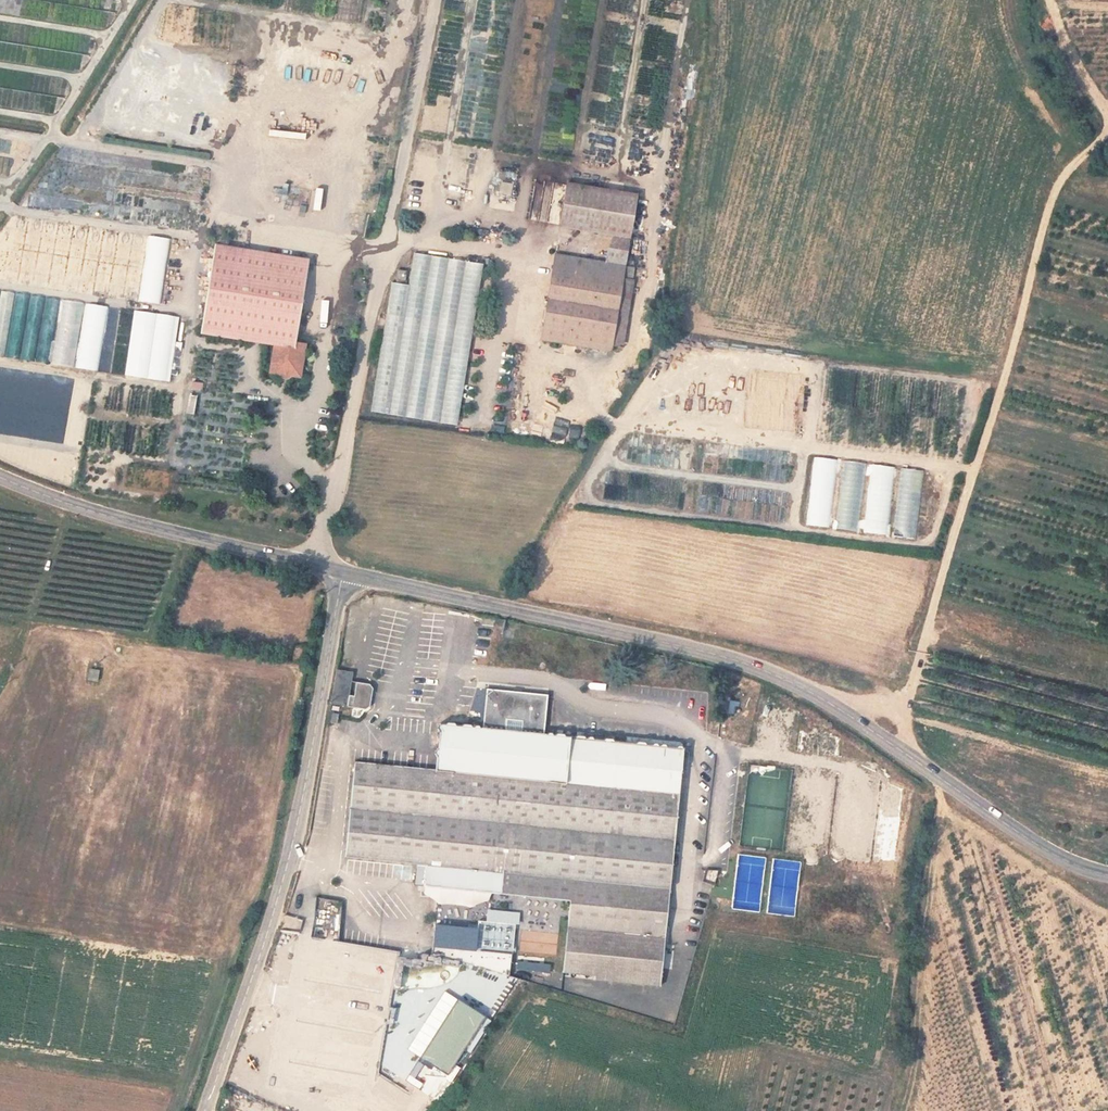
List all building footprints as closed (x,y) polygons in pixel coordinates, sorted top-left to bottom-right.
[(614,266),(632,269),(637,241),(645,196),(573,186),(566,229),(619,238),(614,266)] [(160,303),(170,238),(148,235),(138,300),(160,303)] [(319,265),(223,249),(208,334),(209,334),(314,352),(315,349),(305,348),(319,265)] [(372,413),(460,425),(483,263),(414,253),(409,284),(390,282),(372,413)] [(562,267),(641,280),(642,270),(632,269),(614,266),(563,258),(562,267)] [(640,285),(641,280),(562,267),(549,344),(622,356),(633,284),(640,285)] [(55,364),(73,367),(83,303),(66,300),(60,339),(59,339),(55,364)] [(76,368),(98,371),(108,305),(86,302),(76,368)] [(133,310),(126,376),(171,381),(179,315),(133,310)] [(209,334),(208,334),(207,340),(282,353),(278,378),(309,384),(314,352),(209,334)] [(812,457),(806,525),(831,527),(837,459),(812,457)] [(858,530),(866,463),(842,459),(833,527),(858,530)] [(887,535),(896,466),(871,463),(863,532),(887,535)] [(917,538),(923,470),(898,467),(892,535),(917,538)] [(90,669),(88,680),(97,682),(99,671),(90,669)] [(337,670),(331,705),(366,710),(370,707),(373,689),(370,685),(356,682),(353,696),(349,695),(353,673),(337,670)] [(437,757),(435,770),(355,762),(345,857),(426,865),(424,887),(570,901),(567,929),(648,936),(653,887),(669,889),(683,748),(682,748),(681,746),(678,746),(676,748),(666,747),(665,745),(662,744),(660,746),(658,746),(657,744),(654,744),(652,745),(646,745),(644,743),(638,742),(635,744),(613,741),(611,739),(605,739),(603,740),(593,740),(592,737),(589,737),(586,739),(585,738),(583,737),(576,736),(574,738),(565,737),(563,735),(549,733),(546,735),(543,734),(547,696),(487,689),(483,728),(481,728),(478,726),(476,726),(473,727),(472,727),(470,725),(463,725),(461,726),(456,725),(455,724),(447,723),(445,724),(440,724),(438,727),(437,729),(439,734),(438,750),(436,752),(435,755),(437,757)] [(595,979),(660,986),(669,889),(653,887),(648,936),(567,929),(563,972),(595,976),(595,979)] [(338,938),(344,902),(313,896),(310,914),(328,917),(324,936),(338,938)] [(481,921),(478,950),(516,953),(518,912),(488,910),(487,921),(481,921)] [(435,925),(433,947),(475,950),(477,928),(435,925)] [(557,938),(524,938),(524,953),(557,953),(557,938)] [(466,1005),(435,1051),(455,1064),(485,1018),(466,1005)]
